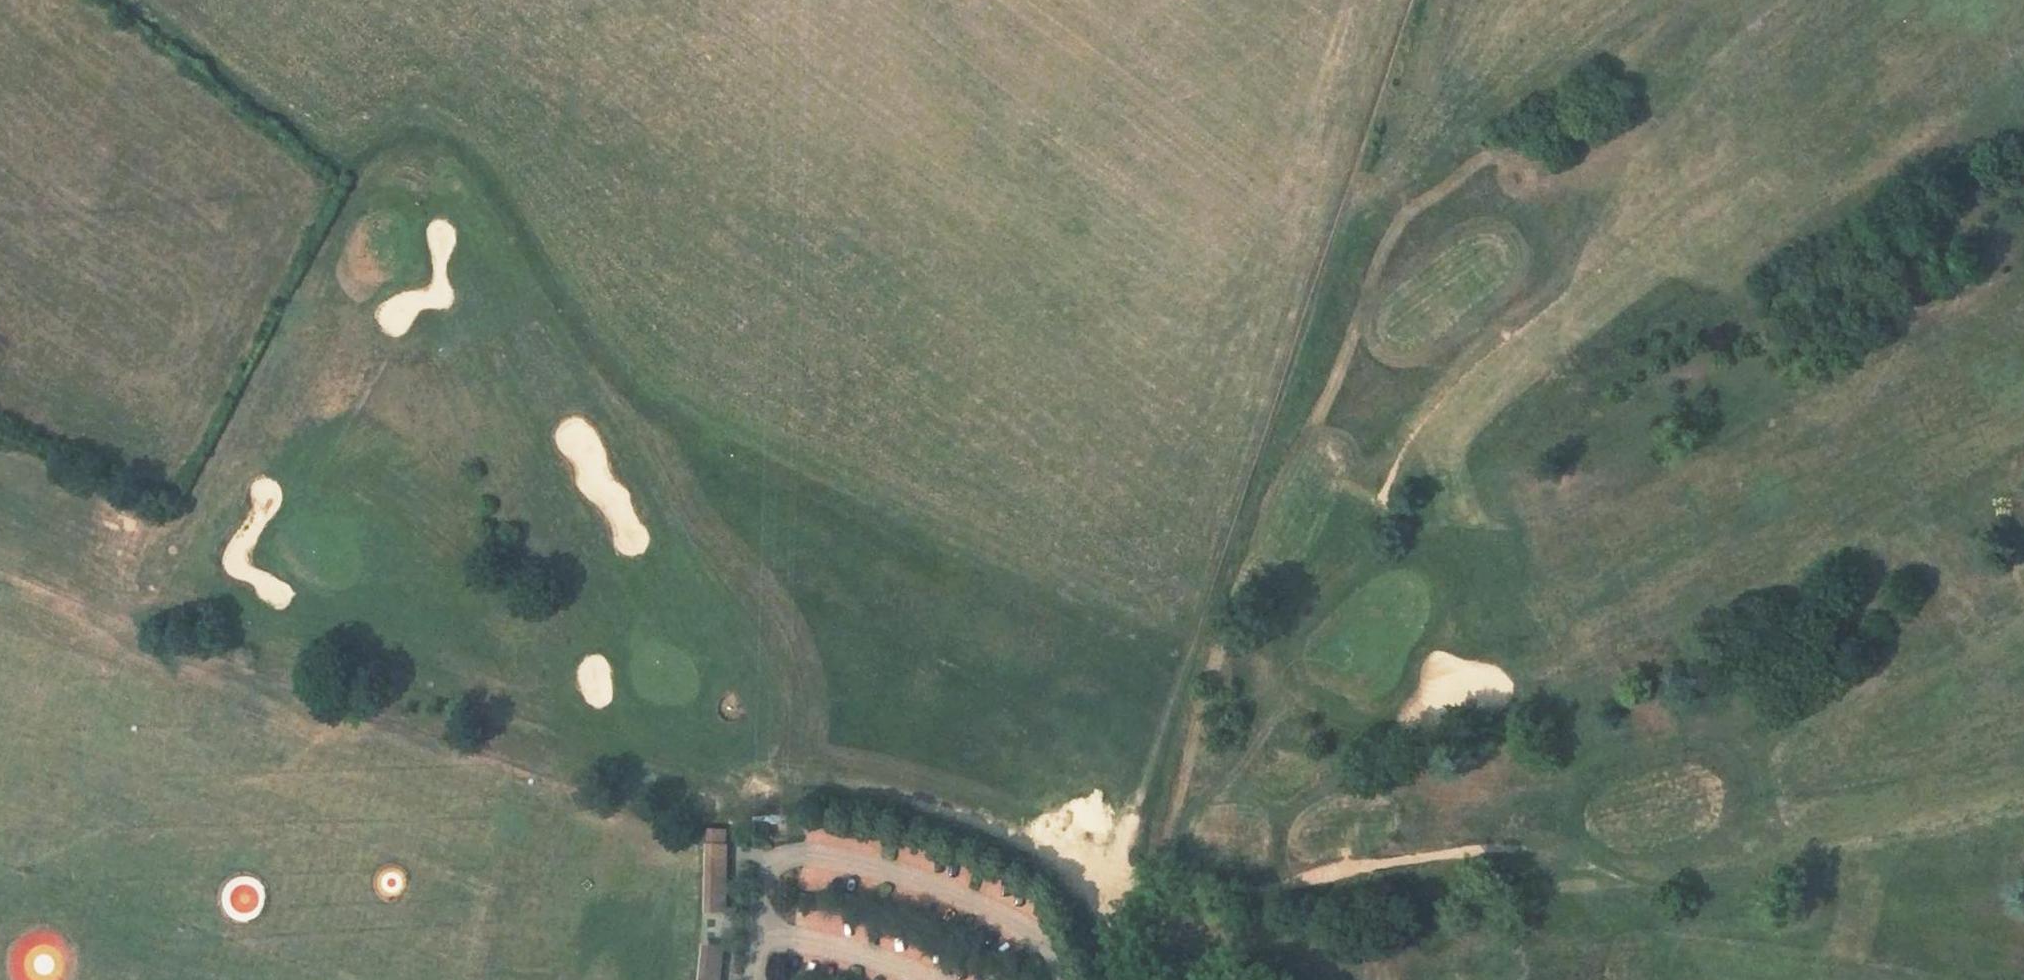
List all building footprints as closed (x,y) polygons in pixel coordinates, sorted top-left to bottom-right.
[(714,828),(708,909),(725,910),(731,829),(714,828)] [(801,868),(795,928),(836,932),(842,872),(801,868)] [(236,889),(235,908),(254,908),(255,890),(236,889)] [(856,925),(854,939),(876,942),(878,928),(856,925)] [(886,929),(879,947),(924,965),(931,948),(886,929)] [(704,979),(720,979),(723,946),(706,945),(704,979)]
